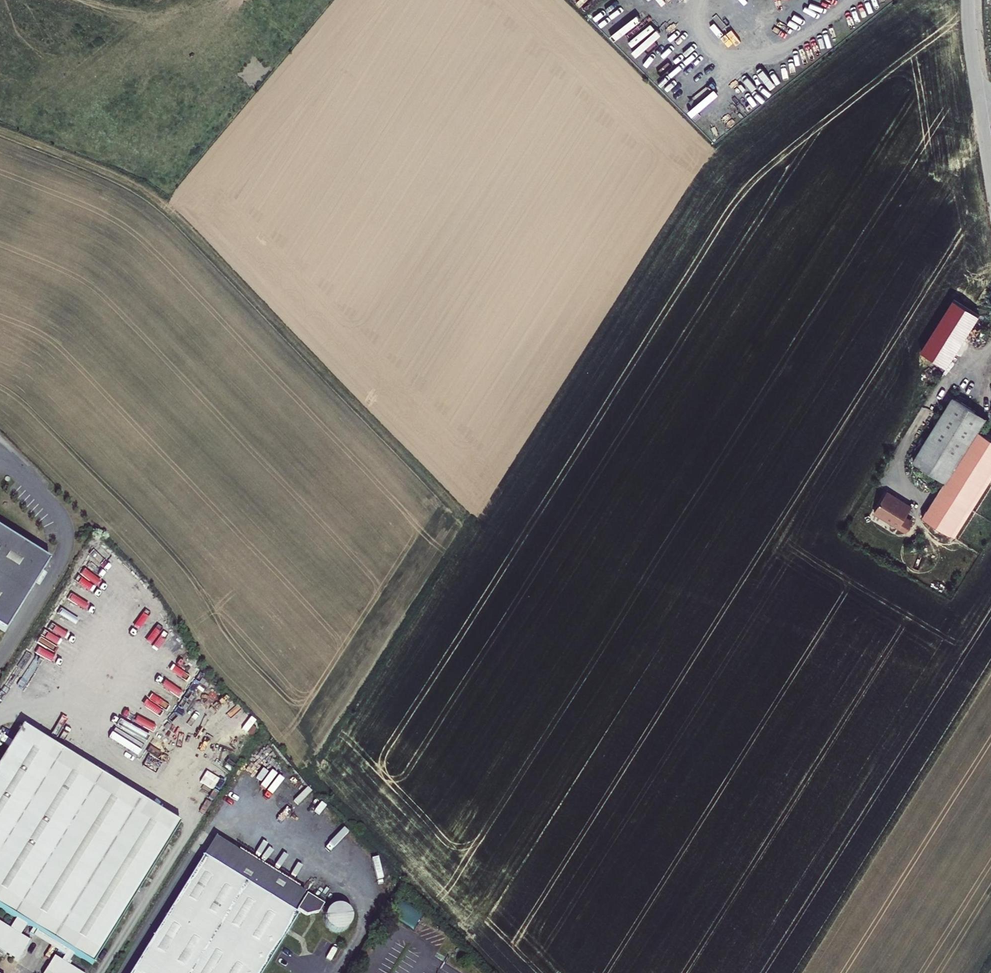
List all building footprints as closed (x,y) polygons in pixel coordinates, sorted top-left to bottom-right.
[(942,416),(964,430),(976,411),(954,397),(942,416)] [(964,430),(942,416),(914,461),(947,482),(987,418),(976,411),(964,430)] [(898,498),(888,493),(876,513),(901,528),(908,517),(913,508),(904,502),(903,504),(897,500),(898,498)] [(915,521),(908,517),(901,528),(908,533),(915,521)] [(5,632),(49,561),(0,531),(0,629),(5,632)] [(176,739),(186,745),(194,732),(184,726),(176,739)] [(67,965),(74,954),(92,966),(179,824),(21,727),(0,761),(0,909),(16,919),(10,929),(0,923),(0,951),(17,962),(30,941),(20,935),(26,925),(32,929),(68,951),(65,956),(62,961),(54,957),(44,972),(81,972),(67,965)] [(215,838),(203,857),(220,868),(231,849),(215,838)] [(297,916),(292,913),(304,894),(231,849),(220,868),(203,857),(131,972),(262,972),(297,916)] [(324,905),(307,894),(297,910),(306,915),(319,913),(320,911),(326,914),(326,912),(327,911),(328,910),(323,907),(324,905)] [(415,926),(422,911),(399,900),(392,915),(415,926)] [(326,914),(325,916),(325,920),(326,925),(329,929),(332,931),(337,932),(342,932),(349,927),(351,921),(351,916),(347,909),(342,906),(337,906),(333,907),(328,910),(327,911),(326,912),(326,914)] [(68,951),(32,929),(29,934),(65,956),(68,951)]
